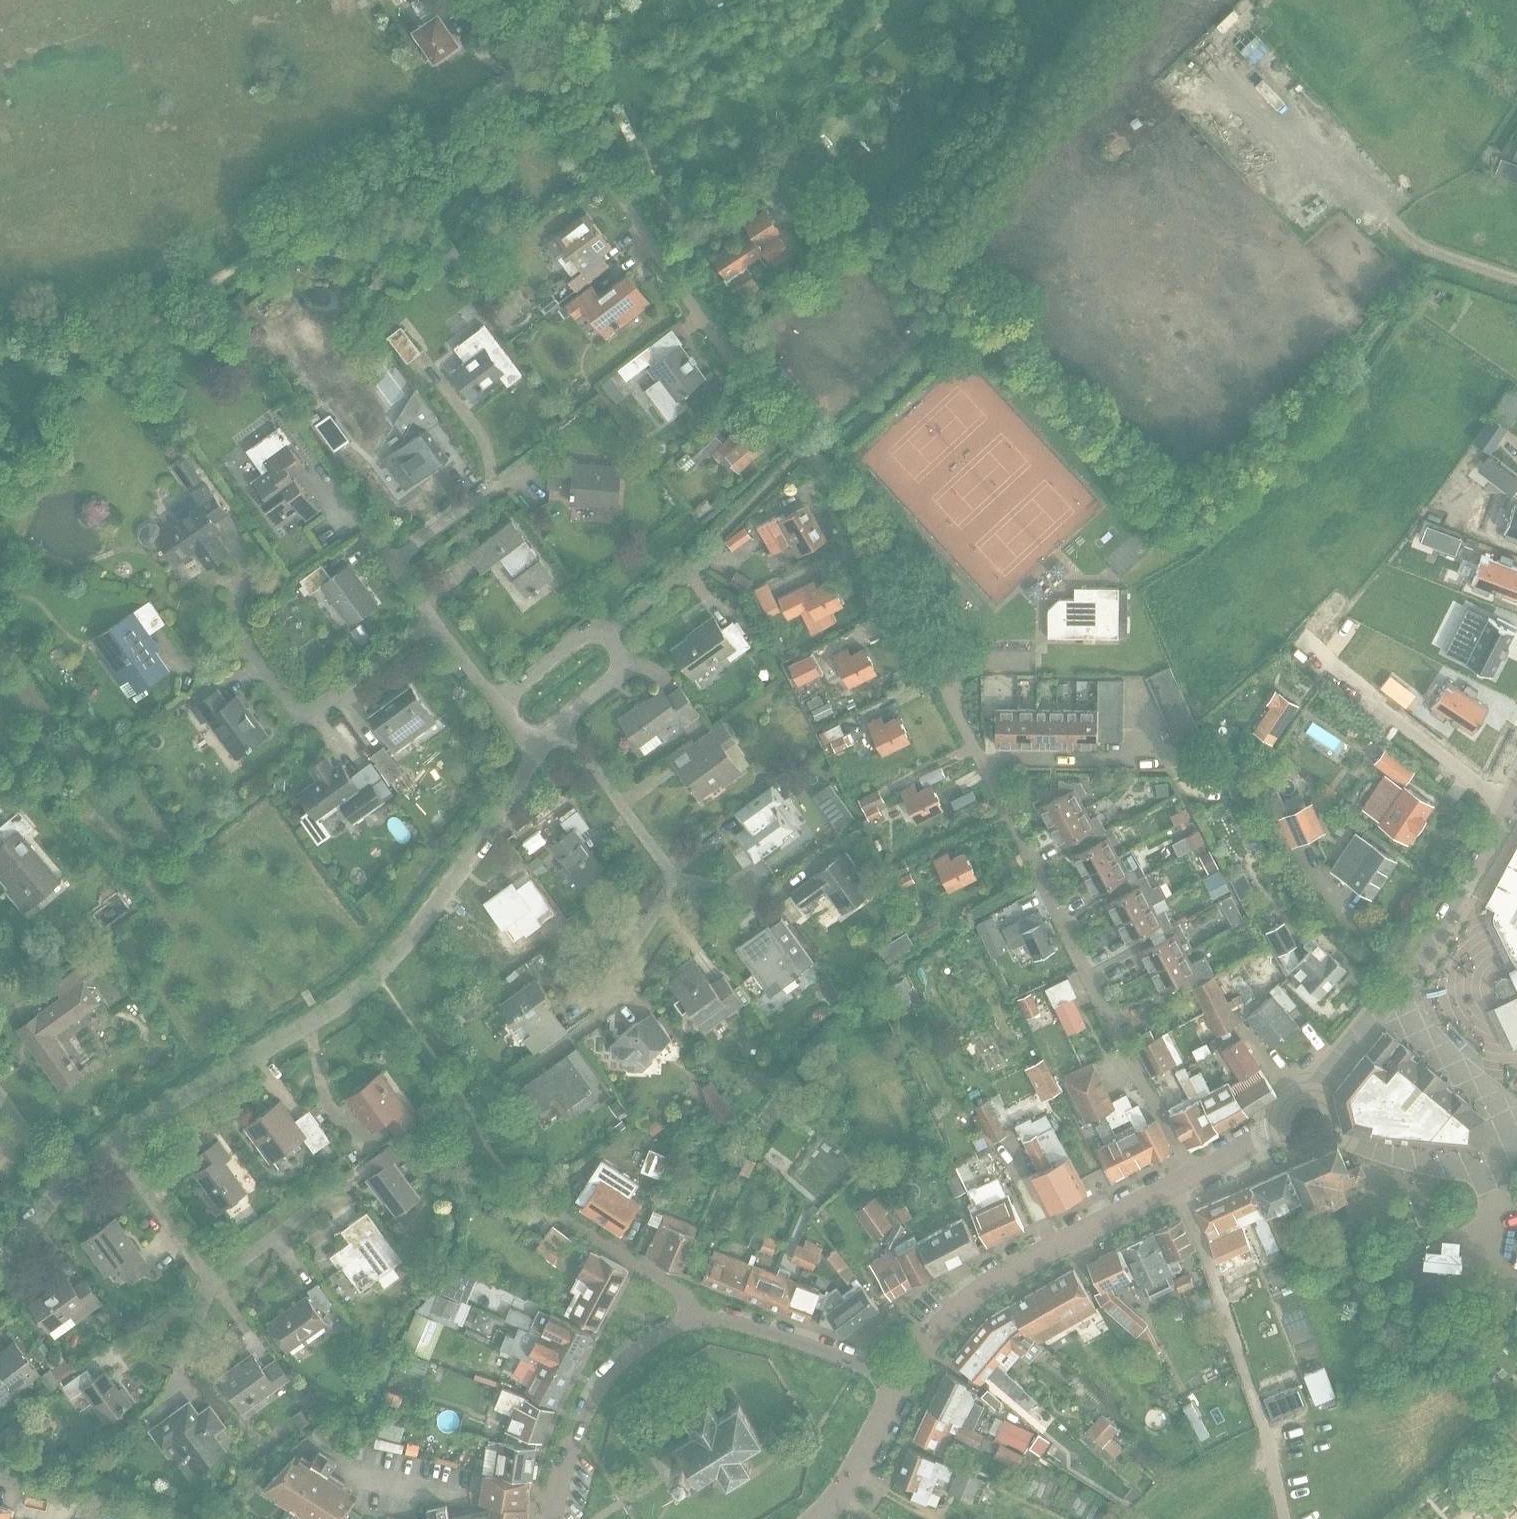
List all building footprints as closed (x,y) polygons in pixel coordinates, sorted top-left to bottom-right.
[(458,43),(428,0),(413,0),(412,1),(426,22),(415,29),(417,32),(414,34),(421,44),(424,42),(436,59),(458,43)] [(764,253),(770,262),(789,249),(778,232),(781,230),(766,208),(743,223),(749,231),(711,256),(737,295),(757,282),(746,265),(764,253)] [(575,274),(568,279),(576,290),(602,270),(595,260),(613,247),(587,213),(548,242),(570,272),(572,270),(575,274)] [(606,334),(648,301),(629,276),(600,297),(592,285),(567,304),(578,318),(588,310),(606,334)] [(388,336),(408,362),(421,352),(401,326),(388,336)] [(500,374),(507,384),(521,373),(484,326),(464,341),(475,355),(453,372),(471,395),(500,374)] [(690,389),(705,378),(681,345),(683,343),(672,328),(618,368),(627,380),(649,363),(652,366),(649,369),(657,380),(646,389),(669,419),(685,407),(679,399),(685,394),(686,395),(691,391),(690,389)] [(384,459),(406,489),(447,458),(426,429),(438,420),(416,389),(397,422),(410,441),(384,459)] [(1473,441),(1489,452),(1506,428),(1490,417),(1473,441)] [(726,455),(740,470),(762,451),(740,427),(712,453),(719,461),(726,455)] [(686,450),(698,463),(722,441),(710,428),(686,450)] [(300,510),(306,519),(319,510),(295,476),(306,469),(287,442),(263,459),(270,468),(253,480),(266,499),(262,501),(279,525),(300,510)] [(172,465),(187,487),(202,477),(187,455),(172,465)] [(572,505),(616,508),(620,468),(577,465),(578,460),(553,458),(550,490),(559,490),(560,483),(574,484),(572,505)] [(216,534),(221,530),(214,521),(227,512),(205,482),(192,492),(199,502),(161,529),(157,524),(149,523),(142,528),(141,536),(146,543),(154,545),(161,540),(177,562),(196,548),(209,566),(229,552),(216,534)] [(1506,532),(1503,538),(1516,543),(1516,504),(1514,503),(1508,517),(1503,531),(1506,532)] [(805,549),(823,538),(804,505),(778,520),(775,516),(757,527),(773,552),(798,537),(805,549)] [(526,599),(554,578),(512,521),(469,552),(483,571),(501,558),(515,577),(512,579),(526,599)] [(1454,552),(1460,537),(1426,525),(1421,540),(1454,552)] [(725,540),(732,551),(752,537),(744,526),(725,540)] [(1473,583),(1471,588),(1488,595),(1490,589),(1516,599),(1516,567),(1510,565),(1513,557),(1501,553),(1498,560),(1481,554),(1476,568),(1471,582),(1473,583)] [(349,565),(332,578),(322,564),(300,580),(310,594),(323,585),(350,623),(377,603),(349,565)] [(815,617),(842,604),(831,581),(818,587),(815,582),(801,588),(815,617)] [(747,588),(757,608),(767,603),(757,583),(747,588)] [(1047,636),(1118,637),(1118,587),(1080,587),(1080,598),(1059,598),(1048,609),(1047,636)] [(776,599),(765,606),(769,614),(781,608),(776,599)] [(132,694),(136,700),(149,692),(145,685),(164,672),(150,652),(157,647),(149,634),(165,623),(151,602),(96,641),(107,658),(105,659),(130,695),(132,694)] [(1495,620),(1467,606),(1444,651),(1492,675),(1516,627),(1497,617),(1495,620)] [(733,621),(722,629),(714,618),(697,630),(700,634),(693,639),(691,637),(673,650),(694,678),(734,648),(739,655),(751,646),(733,621)] [(849,685),(876,672),(864,649),(851,655),(849,650),(835,656),(849,685)] [(809,665),(797,671),(802,682),(815,675),(809,665)] [(1156,699),(1179,688),(1174,678),(1151,688),(1156,699)] [(1097,692),(1123,692),(1123,680),(1097,680),(1097,692)] [(1432,706),(1429,711),(1444,721),(1447,716),(1472,732),(1489,708),(1473,697),(1477,690),(1466,683),(1462,690),(1447,680),(1439,692),(1430,705),(1432,706)] [(681,689),(693,706),(700,701),(688,684),(681,689)] [(1306,701),(1288,687),(1260,714),(1274,729),(1295,708),(1298,711),(1306,701)] [(418,730),(421,734),(436,723),(411,688),(372,716),(394,747),(418,730)] [(238,696),(228,704),(218,689),(191,709),(201,723),(208,718),(235,756),(266,734),(255,718),(253,720),(246,711),(248,710),(238,696)] [(700,715),(693,706),(681,689),(668,698),(662,691),(621,721),(637,742),(677,713),(686,725),(700,715)] [(1123,704),(1123,692),(1097,692),(1097,704),(1123,704)] [(1123,716),(1123,704),(1097,704),(1097,710),(1097,716),(1123,716)] [(1015,745),(1016,709),(995,709),(995,745),(1015,745)] [(1036,745),(1036,709),(1016,709),(1015,745),(1036,745)] [(1056,745),(1056,709),(1036,709),(1036,745),(1056,745)] [(1076,745),(1076,710),(1056,709),(1056,745),(1076,745)] [(1097,716),(1097,710),(1076,710),(1076,745),(1097,746),(1097,740),(1097,728),(1097,716)] [(1170,732),(1194,721),(1189,710),(1165,721),(1170,732)] [(1123,728),(1123,716),(1097,716),(1097,728),(1123,728)] [(882,753),(909,740),(898,717),(885,723),(882,718),(868,725),(882,753)] [(1175,743),(1199,732),(1194,721),(1170,732),(1175,743)] [(720,782),(722,786),(742,772),(725,749),(736,741),(723,723),(673,760),(700,797),(720,782)] [(819,733),(824,743),(844,733),(839,723),(819,733)] [(1123,740),(1123,728),(1097,728),(1097,740),(1123,740)] [(1199,732),(1175,743),(1180,754),(1204,743),(1199,732)] [(845,733),(832,740),(835,750),(850,743),(845,733)] [(374,756),(401,793),(412,785),(385,748),(374,756)] [(341,764),(335,769),(327,758),(311,770),(319,780),(300,794),(318,818),(340,802),(354,822),(372,809),(376,814),(385,807),(382,802),(394,793),(382,776),(361,792),(341,764)] [(1049,826),(1083,807),(1078,796),(1086,792),(1080,781),(1058,781),(1058,789),(1063,789),(1065,793),(1039,806),(1049,826)] [(1391,805),(1378,823),(1411,844),(1436,805),(1405,783),(1401,787),(1389,781),(1377,797),(1391,805)] [(916,821),(943,808),(931,785),(918,791),(915,786),(902,793),(916,821)] [(741,842),(755,862),(782,843),(776,835),(789,826),(774,806),(782,800),(773,787),(737,813),(753,834),(741,842)] [(882,811),(878,802),(863,809),(870,818),(882,811)] [(1274,819),(1287,849),(1325,832),(1312,802),(1274,819)] [(1105,829),(1097,814),(1089,818),(1083,807),(1049,826),(1060,845),(1092,827),(1096,834),(1105,829)] [(24,908),(58,880),(22,837),(35,827),(20,810),(0,827),(0,835),(6,842),(4,843),(7,846),(0,851),(0,874),(11,887),(9,889),(24,908)] [(553,846),(580,885),(602,868),(578,835),(589,827),(578,812),(562,823),(570,834),(553,846)] [(1083,874),(1117,856),(1111,845),(1119,841),(1111,825),(1105,829),(1096,834),(1099,840),(1073,854),(1083,874)] [(1331,868),(1372,896),(1396,860),(1354,833),(1331,868)] [(1485,904),(1494,909),(1494,910),(1492,914),(1492,918),(1493,922),(1494,923),(1514,966),(1509,969),(1512,975),(1510,978),(1509,977),(1508,977),(1507,977),(1506,976),(1505,976),(1504,976),(1503,977),(1502,977),(1501,977),(1500,978),(1499,979),(1498,979),(1498,980),(1497,981),(1497,982),(1496,982),(1496,983),(1496,984),(1495,985),(1495,986),(1495,987),(1495,988),(1496,988),(1496,989),(1496,990),(1496,991),(1497,991),(1497,992),(1498,993),(1499,994),(1500,994),(1500,995),(1501,995),(1502,996),(1503,996),(1504,996),(1505,996),(1506,996),(1507,996),(1508,996),(1509,995),(1511,997),(1493,1006),(1512,1046),(1513,1047),(1516,1045),(1516,843),(1485,904)] [(1139,877),(1138,877),(1131,862),(1137,859),(1131,848),(1117,856),(1083,874),(1093,893),(1126,876),(1130,882),(1139,877)] [(843,910),(869,891),(851,867),(855,864),(847,852),(817,874),(818,876),(779,904),(794,925),(807,916),(805,913),(820,903),(816,898),(828,889),(843,910)] [(949,889),(976,876),(965,853),(952,859),(949,854),(935,861),(949,889)] [(909,870),(898,875),(903,887),(915,881),(909,870)] [(1116,922),(1150,904),(1167,895),(1160,882),(1152,887),(1144,874),(1138,877),(1139,877),(1130,882),(1133,889),(1106,903),(1116,922)] [(537,917),(551,907),(531,880),(517,890),(513,884),(486,904),(503,928),(516,919),(527,934),(542,923),(537,917)] [(1172,925),(1164,910),(1156,915),(1150,904),(1116,922),(1127,941),(1160,924),(1163,931),(1172,925)] [(1046,920),(1043,921),(1039,912),(1003,929),(1012,948),(1025,942),(1034,960),(1055,950),(1048,936),(1053,934),(1046,920)] [(943,927),(936,916),(915,928),(921,939),(943,927)] [(813,964),(801,947),(782,920),(770,929),(768,925),(735,949),(770,997),(803,974),(802,972),(813,964)] [(1150,970),(1184,952),(1178,941),(1186,937),(1178,922),(1172,925),(1163,931),(1166,937),(1140,951),(1150,970)] [(1304,946),(1308,950),(1299,960),(1290,946),(1294,943),(1282,922),(1265,932),(1288,970),(1291,969),(1303,980),(1295,987),(1312,1003),(1320,995),(1321,996),(1345,970),(1312,938),(1304,946)] [(1184,952),(1150,970),(1160,990),(1180,979),(1185,990),(1214,974),(1204,955),(1190,963),(1184,952)] [(20,1029),(60,1085),(79,1072),(51,1034),(97,1002),(83,983),(97,973),(89,961),(55,986),(63,998),(20,1029)] [(724,976),(712,985),(696,964),(670,984),(680,998),(675,1002),(684,1014),(689,1010),(705,1032),(744,1003),(724,976)] [(1215,981),(1238,1023),(1246,1016),(1271,1045),(1283,1035),(1287,1040),(1300,1028),(1288,1014),(1297,1006),(1279,983),(1269,991),(1272,996),(1261,1006),(1253,997),(1252,986),(1244,972),(1229,980),(1226,975),(1215,981)] [(1238,1023),(1215,981),(1213,977),(1192,988),(1205,1013),(1217,1036),(1239,1025),(1238,1023)] [(547,1003),(551,1000),(538,982),(523,993),(521,991),(502,1005),(536,1053),(567,1030),(547,1003)] [(1017,998),(1027,1018),(1040,1011),(1031,992),(1017,998)] [(1053,1005),(1067,1034),(1087,1025),(1072,995),(1053,1005)] [(629,1070),(643,1071),(652,1062),(653,1055),(670,1039),(653,1015),(636,1023),(613,1044),(613,1051),(629,1070)] [(1410,1057),(1413,1053),(1385,1030),(1367,1052),(1366,1052),(1333,1092),(1343,1129),(1384,1138),(1481,1148),(1482,1133),(1481,1132),(1482,1118),(1469,1107),(1471,1106),(1452,1090),(1451,1091),(1410,1057)] [(1136,1047),(1152,1076),(1181,1061),(1165,1032),(1136,1047)] [(1231,1088),(1247,1114),(1276,1096),(1263,1075),(1241,1039),(1223,1050),(1241,1080),(1234,1084),(1235,1086),(1232,1088),(1231,1088)] [(558,1091),(575,1114),(607,1091),(577,1049),(519,1092),(535,1114),(549,1104),(546,1100),(558,1091)] [(1096,1117),(1114,1109),(1130,1101),(1126,1093),(1111,1101),(1092,1063),(1064,1076),(1085,1122),(1096,1117)] [(1218,1131),(1189,1075),(1185,1067),(1176,1072),(1190,1099),(1169,1109),(1172,1114),(1170,1115),(1188,1147),(1218,1131)] [(1231,1088),(1232,1088),(1228,1080),(1210,1089),(1200,1069),(1189,1075),(1218,1131),(1247,1114),(1231,1088)] [(386,1119),(396,1133),(415,1119),(382,1074),(350,1097),(373,1129),(386,1119)] [(975,1107),(994,1143),(1006,1136),(987,1100),(975,1107)] [(1130,1118),(1152,1159),(1171,1149),(1156,1119),(1147,1123),(1138,1105),(1133,1107),(1130,1101),(1114,1109),(1121,1123),(1130,1118)] [(308,1111),(293,1122),(280,1103),(248,1127),(272,1160),(303,1137),(314,1152),(330,1141),(308,1111)] [(1117,1125),(1121,1123),(1114,1109),(1096,1117),(1100,1124),(1097,1126),(1106,1144),(1098,1149),(1113,1179),(1132,1169),(1112,1128),(1117,1125)] [(1047,1214),(1087,1193),(1046,1115),(1034,1121),(1031,1117),(1015,1126),(1039,1172),(1028,1177),(1047,1214)] [(1112,1128),(1132,1169),(1152,1159),(1130,1118),(1121,1123),(1124,1128),(1119,1130),(1117,1125),(1112,1128)] [(823,1128),(833,1136),(838,1129),(829,1121),(823,1128)] [(742,1134),(752,1143),(758,1137),(747,1128),(742,1134)] [(202,1195),(216,1213),(246,1191),(225,1162),(231,1157),(219,1141),(202,1153),(210,1163),(196,1173),(209,1190),(202,1195)] [(398,1214),(420,1197),(394,1161),(398,1158),(389,1147),(369,1162),(377,1172),(368,1179),(380,1195),(383,1193),(398,1214)] [(668,1155),(649,1147),(640,1170),(659,1178),(668,1155)] [(1293,1167),(1313,1211),(1330,1204),(1333,1209),(1347,1202),(1341,1190),(1358,1182),(1356,1178),(1364,1175),(1360,1165),(1347,1171),(1337,1148),(1293,1167)] [(584,1205),(581,1208),(620,1233),(634,1212),(624,1206),(638,1184),(601,1159),(575,1199),(584,1205)] [(1307,1214),(1313,1211),(1293,1167),(1251,1186),(1265,1215),(1267,1220),(1278,1248),(1279,1248),(1279,1247),(1287,1244),(1273,1214),(1301,1201),(1307,1214)] [(1267,1253),(1278,1248),(1267,1220),(1265,1215),(1251,1186),(1229,1196),(1242,1225),(1255,1219),(1258,1224),(1255,1226),(1267,1253)] [(1009,1196),(984,1207),(975,1189),(967,1193),(972,1204),(968,1206),(987,1246),(1024,1229),(1009,1196)] [(904,1222),(890,1202),(883,1191),(856,1210),(875,1237),(892,1224),(894,1226),(884,1243),(888,1245),(884,1247),(888,1253),(870,1264),(873,1268),(869,1270),(874,1278),(877,1276),(891,1298),(913,1285),(894,1248),(896,1244),(905,1227),(902,1224),(904,1222)] [(890,1202),(904,1222),(913,1217),(899,1196),(890,1202)] [(1232,1230),(1242,1225),(1229,1196),(1196,1211),(1209,1240),(1225,1233),(1228,1240),(1235,1237),(1232,1230)] [(917,1243),(933,1274),(980,1249),(964,1219),(962,1219),(956,1207),(931,1219),(938,1232),(917,1243)] [(385,1286),(399,1276),(374,1240),(383,1233),(368,1212),(350,1225),(358,1237),(332,1256),(341,1268),(344,1266),(362,1291),(379,1278),(385,1286)] [(657,1263),(682,1273),(696,1237),(695,1237),(699,1227),(664,1214),(654,1241),(652,1241),(646,1256),(657,1261),(657,1263)] [(131,1281),(150,1267),(138,1251),(139,1250),(116,1218),(83,1242),(106,1274),(119,1265),(131,1281)] [(1168,1262),(1172,1272),(1172,1273),(1182,1268),(1177,1257),(1195,1249),(1180,1219),(1155,1231),(1162,1245),(1165,1251),(1170,1261),(1168,1262)] [(537,1251),(556,1264),(573,1240),(554,1226),(537,1251)] [(1156,1248),(1162,1245),(1155,1231),(1088,1262),(1100,1290),(1093,1293),(1100,1305),(1136,1336),(1147,1358),(1161,1349),(1147,1323),(1148,1322),(1114,1292),(1112,1287),(1130,1279),(1125,1267),(1129,1265),(1140,1287),(1147,1284),(1151,1292),(1166,1285),(1162,1276),(1172,1272),(1168,1262),(1170,1261),(1165,1251),(1159,1254),(1156,1248)] [(933,1274),(917,1243),(913,1235),(896,1244),(894,1248),(913,1285),(933,1274)] [(761,1250),(773,1255),(778,1241),(766,1236),(761,1250)] [(792,1259),(814,1268),(823,1246),(807,1239),(804,1246),(798,1244),(792,1259)] [(1220,1280),(1227,1300),(1239,1297),(1232,1276),(1236,1274),(1222,1245),(1213,1249),(1227,1277),(1220,1280)] [(719,1286),(731,1256),(715,1249),(703,1280),(719,1286)] [(827,1289),(820,1307),(824,1308),(818,1324),(846,1334),(878,1308),(862,1287),(864,1286),(836,1249),(827,1256),(852,1289),(845,1293),(848,1297),(845,1299),(836,1288),(832,1291),(827,1289)] [(579,1283),(612,1300),(627,1269),(599,1254),(589,1274),(585,1272),(579,1283)] [(742,1295),(754,1265),(731,1256),(719,1286),(742,1295)] [(762,1303),(774,1272),(754,1265),(742,1295),(762,1303)] [(817,1275),(829,1281),(830,1281),(828,1279),(831,1272),(822,1267),(818,1275),(817,1275)] [(1026,1332),(1041,1347),(1042,1346),(1039,1343),(1097,1309),(1074,1269),(1010,1306),(1026,1332)] [(1175,1279),(1179,1290),(1206,1280),(1202,1269),(1175,1279)] [(786,1312),(798,1282),(778,1274),(766,1305),(786,1312)] [(826,1289),(829,1281),(817,1275),(809,1286),(798,1282),(786,1312),(809,1321),(815,1305),(820,1307),(827,1289),(826,1289)] [(88,1285),(77,1293),(67,1279),(31,1305),(54,1337),(101,1303),(88,1285)] [(447,1295),(463,1301),(469,1286),(453,1280),(447,1295)] [(596,1330),(612,1300),(579,1283),(576,1290),(579,1291),(567,1315),(596,1330)] [(270,1325),(288,1350),(326,1323),(320,1314),(333,1305),(319,1285),(310,1292),(311,1295),(270,1325)] [(1029,1361),(1041,1347),(1026,1332),(1010,1306),(987,1319),(1006,1343),(1020,1354),(1029,1361)] [(538,1335),(553,1342),(554,1340),(582,1355),(593,1335),(548,1312),(542,1324),(510,1307),(505,1320),(538,1335)] [(399,1344),(430,1358),(445,1323),(416,1310),(408,1329),(406,1328),(399,1344)] [(1005,1371),(1020,1354),(1006,1343),(987,1319),(969,1340),(1005,1371)] [(572,1376),(582,1355),(554,1340),(553,1342),(538,1335),(534,1345),(516,1336),(509,1351),(540,1365),(543,1360),(572,1376)] [(1005,1372),(1005,1371),(969,1340),(952,1360),(980,1383),(989,1372),(998,1380),(996,1382),(1015,1398),(1023,1388),(1019,1385),(1005,1372)] [(38,1373),(14,1342),(0,1353),(0,1403),(38,1373)] [(50,1363),(57,1374),(72,1364),(65,1353),(50,1363)] [(301,1396),(278,1365),(266,1374),(263,1371),(261,1372),(250,1358),(222,1378),(251,1419),(269,1406),(275,1415),(301,1396)] [(556,1407),(572,1376),(543,1360),(540,1365),(527,1391),(556,1407)] [(39,1375),(50,1389),(60,1381),(50,1367),(39,1375)] [(104,1372),(95,1379),(87,1368),(63,1386),(71,1397),(83,1389),(106,1420),(131,1402),(121,1389),(118,1391),(104,1372)] [(1304,1375),(1315,1402),(1334,1395),(1324,1368),(1304,1375)] [(928,1409),(962,1425),(977,1391),(965,1385),(967,1381),(946,1371),(928,1409)] [(505,1441),(538,1447),(539,1440),(542,1441),(554,1410),(529,1400),(530,1397),(502,1386),(494,1407),(514,1415),(505,1441)] [(738,1402),(718,1415),(708,1399),(682,1415),(692,1431),(671,1444),(680,1457),(670,1463),(678,1476),(688,1470),(696,1483),(717,1470),(726,1485),(752,1469),(742,1454),(763,1441),(738,1402)] [(211,1406),(200,1415),(190,1402),(151,1430),(163,1447),(173,1440),(196,1472),(226,1450),(214,1434),(225,1426),(211,1406)] [(957,1434),(962,1425),(928,1409),(914,1438),(944,1452),(953,1431),(957,1434)] [(1086,1430),(1103,1446),(1119,1428),(1102,1412),(1086,1430)] [(1013,1442),(1026,1448),(1033,1433),(1021,1427),(1013,1442)] [(538,1447),(505,1441),(490,1439),(489,1446),(500,1448),(494,1473),(528,1478),(531,1479),(538,1447)] [(993,1456),(1017,1468),(1024,1453),(1000,1441),(993,1456)] [(938,1476),(948,1480),(954,1467),(909,1449),(896,1481),(914,1488),(910,1498),(927,1504),(938,1476)] [(357,1495),(342,1486),(326,1476),(335,1462),(318,1451),(309,1465),(294,1455),(294,1456),(263,1487),(263,1488),(313,1518),(342,1518),(357,1495)] [(948,1492),(972,1502),(982,1479),(957,1469),(948,1492)] [(527,1506),(524,1505),(528,1478),(494,1473),(494,1474),(485,1473),(481,1500),(489,1501),(491,1511),(470,1516),(458,1518),(525,1518),(527,1506)] [(446,1504),(426,1509),(429,1518),(449,1518),(446,1504)] [(12,1509),(0,1506),(0,1518),(10,1518),(12,1509)]
